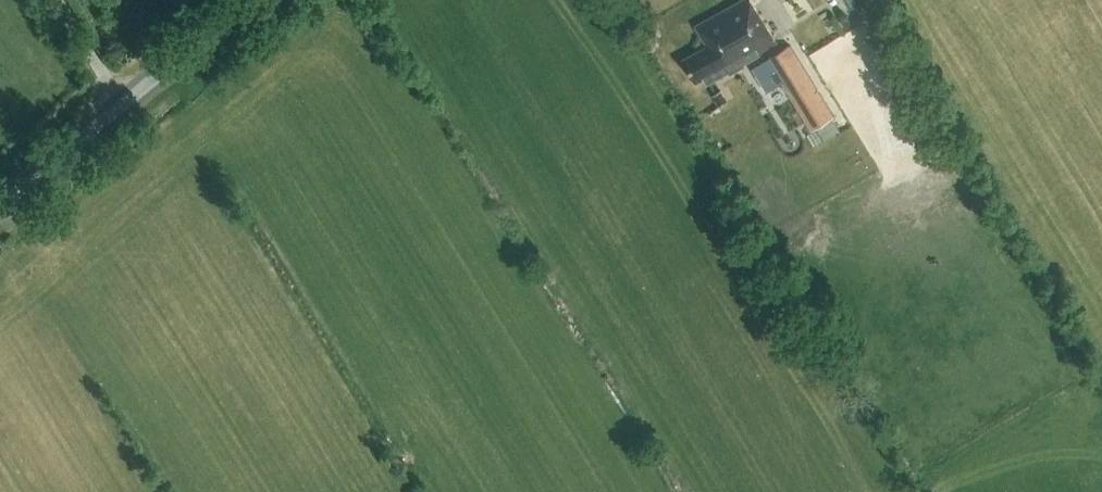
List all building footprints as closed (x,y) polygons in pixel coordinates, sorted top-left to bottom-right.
[(709,84),(720,78),(735,69),(733,67),(773,43),(749,0),(742,0),(695,26),(707,46),(683,59),(695,82),(704,78),(706,83),(708,82),(709,84)] [(832,117),(814,89),(789,48),(779,54),(766,61),(772,71),(810,131),(814,129),(826,147),(844,136),(832,117)] [(766,61),(753,69),(759,79),(772,71),(766,61)] [(713,95),(719,106),(727,101),(721,90),(713,95)]
